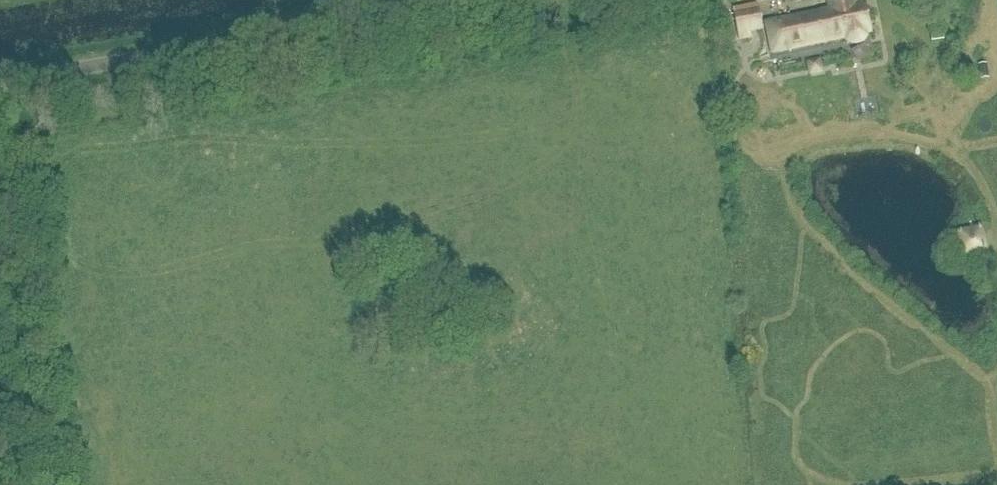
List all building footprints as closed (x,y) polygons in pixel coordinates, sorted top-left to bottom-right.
[(829,3),(831,11),(781,20),(788,51),(872,34),(866,3),(857,5),(856,0),(843,0),(829,3)] [(734,16),(739,38),(764,32),(759,10),(734,16)] [(864,115),(879,112),(877,99),(861,102),(864,115)]
